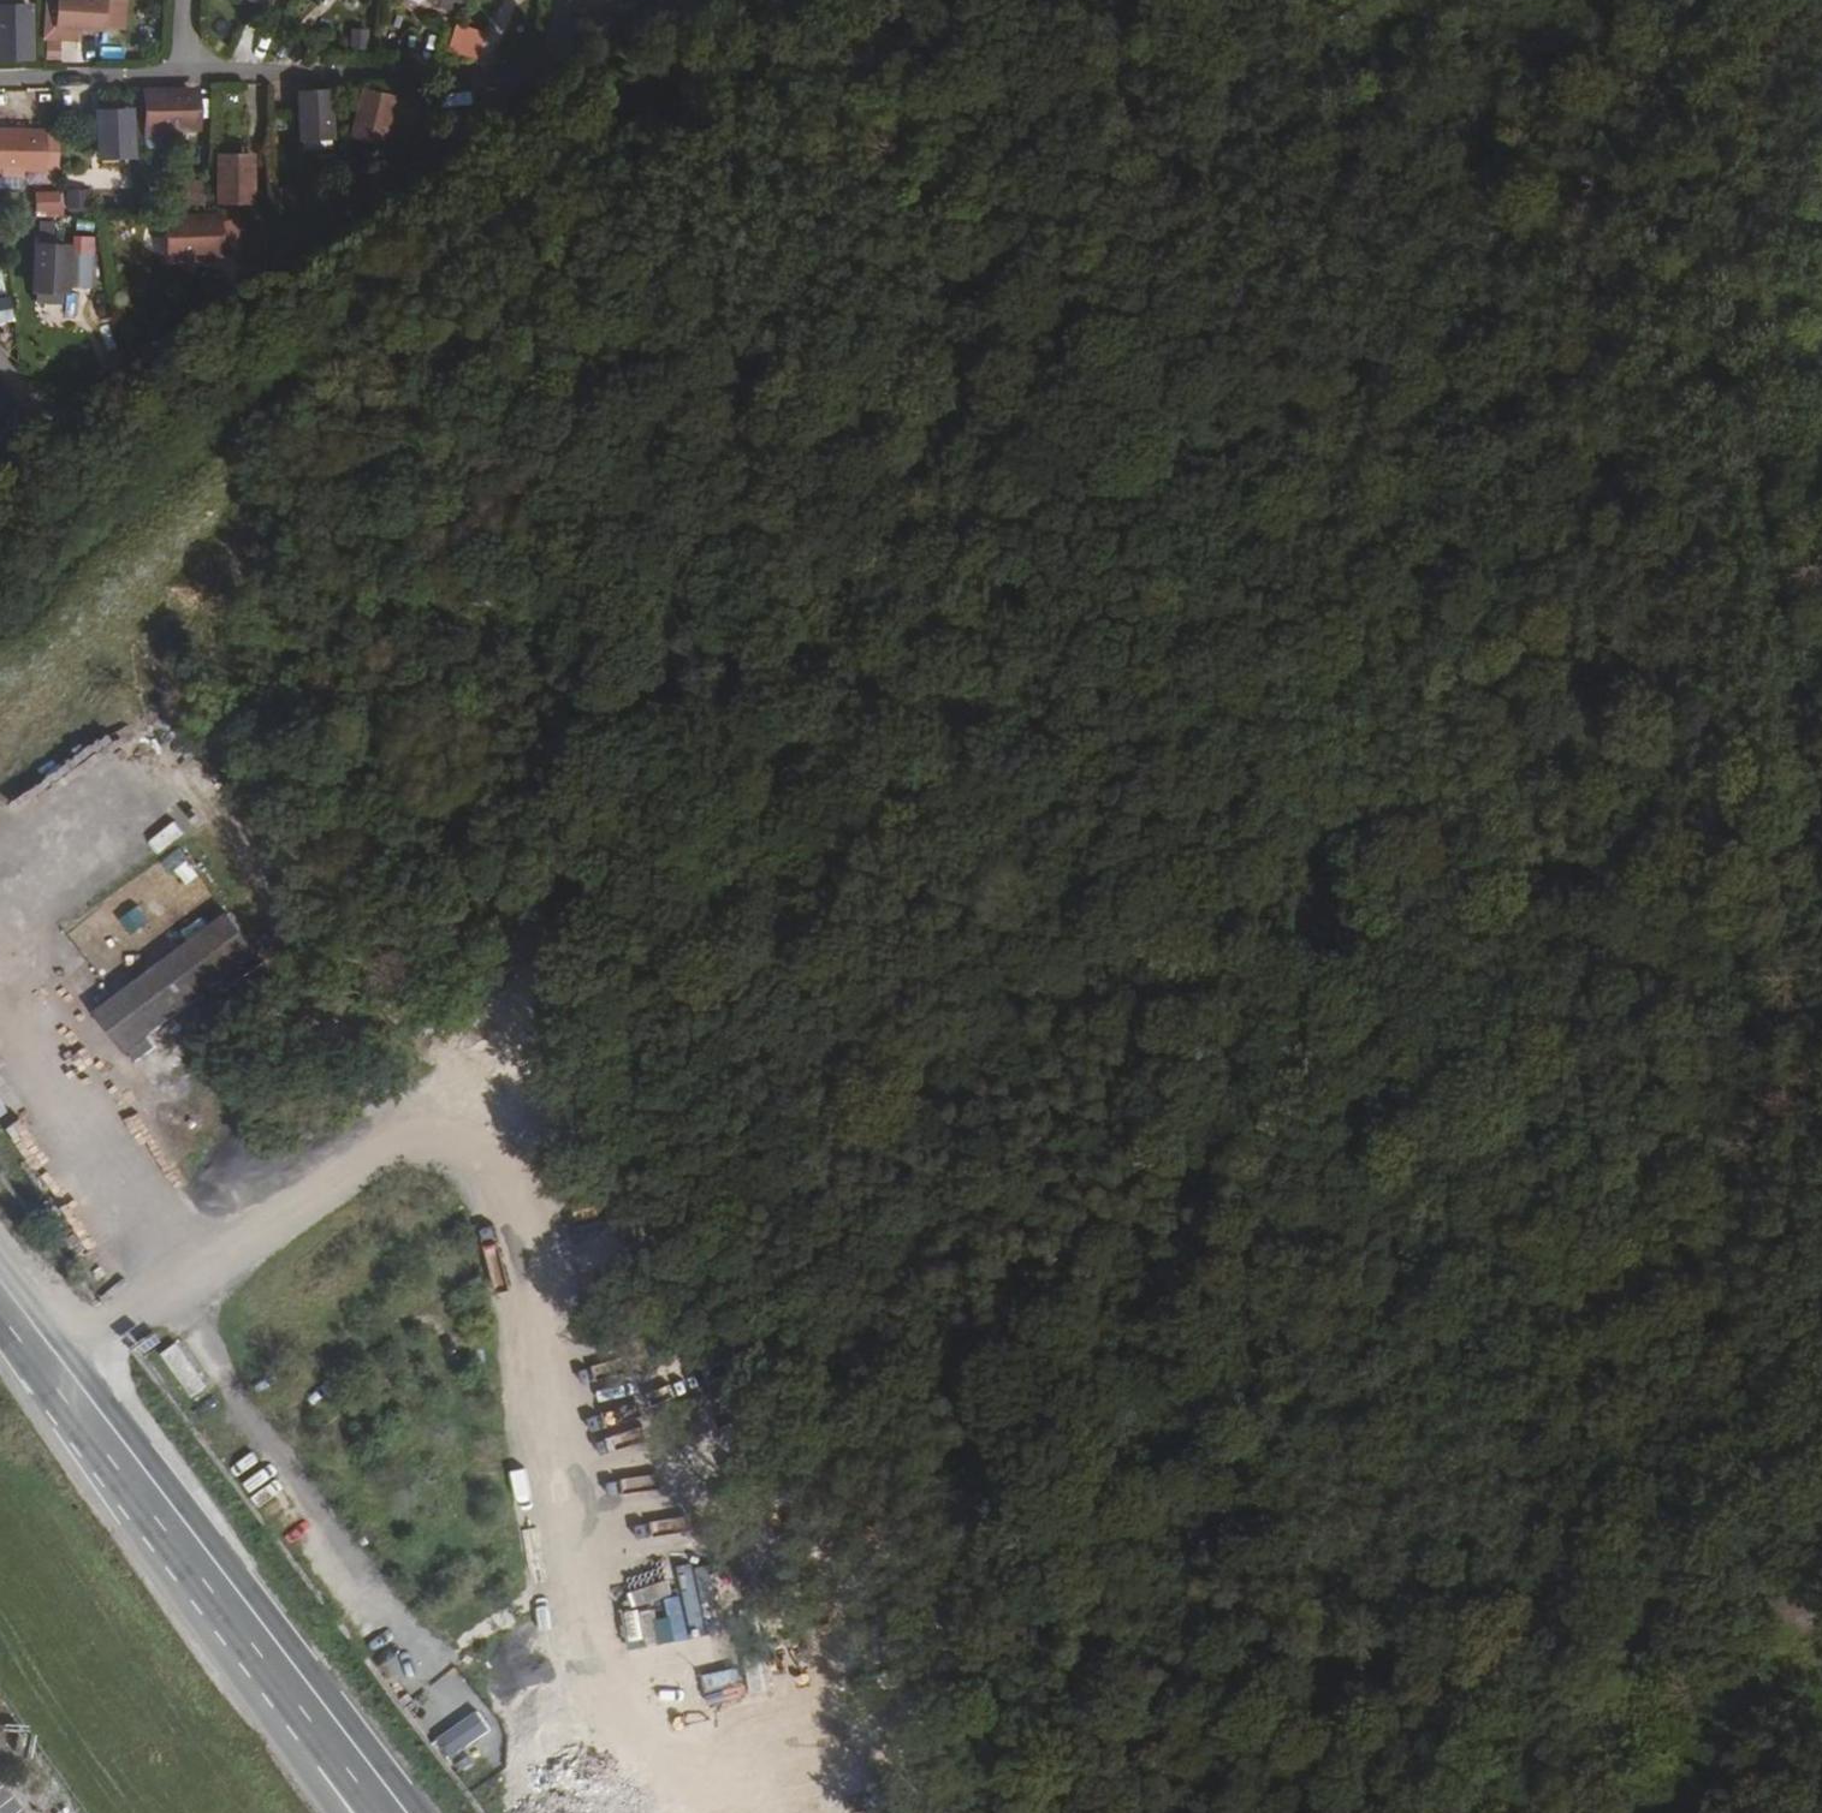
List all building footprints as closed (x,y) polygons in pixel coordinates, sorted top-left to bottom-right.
[(58,25),(96,27),(98,0),(59,0),(58,25)] [(104,0),(98,0),(96,27),(111,28),(113,1),(104,0)] [(437,3),(450,8),(453,0),(438,0),(437,3)] [(518,0),(497,0),(479,56),(499,62),(518,0)] [(8,8),(8,37),(0,36),(0,54),(27,53),(27,7),(8,8)] [(0,8),(0,36),(8,37),(8,8),(0,8)] [(476,56),(484,31),(457,23),(449,47),(476,56)] [(350,29),(350,52),(368,52),(368,30),(350,29)] [(326,92),(299,93),(301,134),(328,132),(326,92)] [(362,92),(353,130),(380,136),(389,99),(362,92)] [(192,93),(145,94),(146,134),(175,133),(175,126),(192,126),(192,93)] [(126,111),(99,112),(101,153),(128,151),(126,111)] [(36,174),(37,134),(0,134),(0,172),(36,174)] [(37,134),(36,174),(57,174),(58,135),(37,134)] [(248,161),(221,161),(220,201),(247,201),(248,161)] [(62,189),(36,190),(36,214),(62,214),(62,189)] [(85,212),(87,190),(67,189),(65,210),(85,212)] [(167,220),(168,240),(195,239),(196,253),(214,251),(213,235),(212,219),(167,220)] [(213,235),(214,251),(235,251),(234,235),(213,235)] [(168,240),(168,260),(197,259),(196,253),(195,239),(168,240)] [(65,247),(38,246),(36,286),(63,287),(65,247)] [(72,262),(71,285),(94,286),(95,263),(72,262)] [(0,300),(0,322),(12,320),(8,298),(0,300)] [(228,914),(97,1012),(126,1049),(256,951),(228,914)] [(174,1346),(159,1356),(188,1401),(204,1390),(174,1346)] [(628,1614),(636,1649),(702,1635),(688,1567),(681,1569),(687,1596),(663,1601),(664,1607),(628,1614)]
